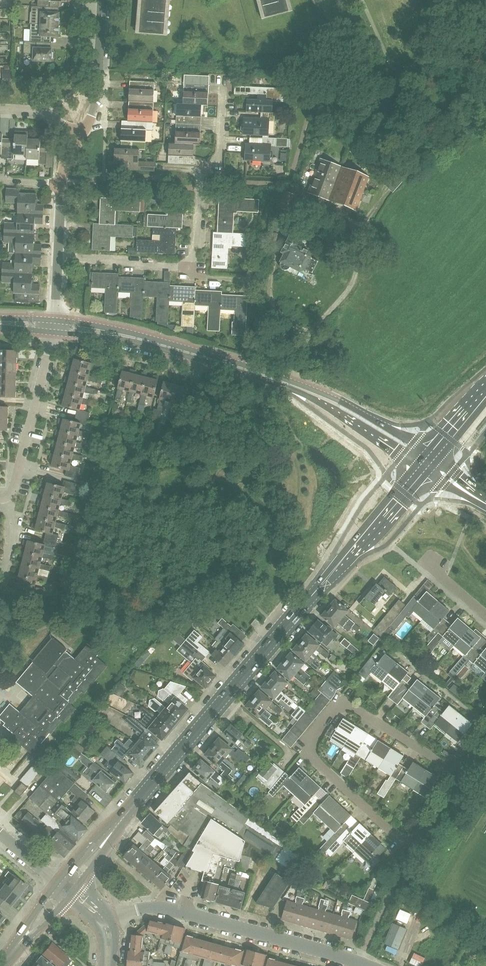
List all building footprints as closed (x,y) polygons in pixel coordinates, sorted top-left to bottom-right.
[(168,35),(170,0),(138,0),(136,32),(168,35)] [(262,19),(293,10),(290,0),(257,0),(262,19)] [(30,24),(40,25),(40,24),(59,25),(59,23),(60,22),(60,18),(59,18),(59,13),(44,13),(44,7),(37,6),(31,6),(30,24)] [(30,30),(30,42),(36,42),(42,42),(43,37),(58,37),(58,33),(60,32),(60,29),(59,28),(59,25),(40,24),(40,25),(40,30),(30,30)] [(36,48),(36,42),(30,42),(24,42),(23,54),(33,54),(33,61),(51,62),(51,58),(53,58),(53,53),(52,52),(52,49),(36,48)] [(183,104),(202,105),(208,106),(209,85),(209,76),(184,75),(184,84),(183,104)] [(129,89),(129,102),(143,103),(154,103),(155,82),(144,82),(144,90),(129,89)] [(246,112),(261,113),(273,114),(274,102),(284,102),(285,89),(235,86),(234,95),(248,95),(248,94),(258,95),(257,100),(247,100),(246,112)] [(128,121),(128,122),(136,122),(147,123),(153,123),(154,103),(143,103),(143,110),(128,110),(128,121)] [(177,103),(176,124),(187,125),(187,117),(202,118),(202,105),(183,104),(177,103)] [(243,132),(243,135),(263,136),(269,136),(270,121),(275,121),(276,114),(273,114),(261,113),(261,119),(248,118),(244,118),(243,119),(243,124),(243,132)] [(122,129),(121,141),(140,143),(146,143),(146,130),(147,123),(136,122),(136,130),(122,129)] [(175,144),(195,145),(200,145),(201,133),(187,132),(187,125),(176,124),(175,144)] [(14,156),(27,156),(27,140),(28,136),(27,136),(27,132),(15,132),(15,135),(15,139),(8,139),(7,160),(14,160),(14,156)] [(1,155),(1,159),(7,160),(8,139),(2,139),(3,135),(0,134),(0,155),(1,155)] [(277,138),(263,138),(263,144),(246,143),(245,160),(271,162),(272,147),(277,147),(277,146),(284,147),(284,139),(277,138)] [(27,140),(27,156),(26,160),(39,161),(39,165),(46,165),(47,145),(40,144),(40,140),(27,140)] [(115,149),(114,162),(120,162),(120,170),(154,172),(155,163),(139,162),(139,151),(145,151),(146,143),(140,143),(121,141),(121,149),(115,149)] [(170,143),(169,164),(179,165),(180,156),(194,157),(195,145),(175,144),(170,143)] [(309,192),(329,200),(341,167),(321,159),(309,192)] [(341,167),(329,200),(356,210),(369,177),(341,167)] [(394,174),(390,178),(400,187),(403,182),(394,174)] [(19,204),(19,214),(44,215),(45,205),(37,204),(37,195),(20,194),(20,190),(7,189),(6,203),(19,204)] [(276,206),(286,210),(292,193),(287,191),(280,195),(276,206)] [(101,198),(99,224),(115,225),(115,210),(140,211),(140,200),(101,198)] [(220,198),(218,233),(218,234),(233,234),(234,211),(259,212),(259,200),(220,198)] [(147,227),(153,227),(176,228),(182,228),(183,202),(168,201),(168,216),(148,215),(147,227)] [(44,215),(19,214),(18,224),(5,223),(5,233),(35,234),(35,225),(44,225),(44,215)] [(110,251),(111,237),(111,235),(133,237),(133,226),(115,225),(99,224),(94,224),(92,250),(110,251)] [(175,254),(176,228),(153,227),(153,235),(160,235),(160,242),(136,241),(136,252),(175,254)] [(282,259),(281,262),(280,263),(280,267),(282,269),(284,270),(287,271),(290,268),(291,267),(300,271),(305,270),(305,269),(312,272),(318,260),(311,257),(309,252),(299,247),(305,235),(294,229),(279,258),(282,259)] [(8,253),(9,253),(17,254),(42,255),(42,244),(34,244),(35,234),(5,233),(4,243),(9,243),(8,253)] [(218,234),(218,233),(213,233),(212,268),(228,269),(229,245),(253,246),(252,252),(259,253),(260,240),(254,240),(254,235),(233,234),(218,234)] [(3,263),(3,273),(33,274),(33,265),(41,265),(42,255),(17,254),(9,253),(9,260),(11,260),(10,263),(3,263)] [(118,292),(119,276),(119,274),(92,272),(91,288),(107,289),(105,313),(117,314),(118,292)] [(16,302),(28,302),(28,295),(39,295),(40,285),(32,284),(33,274),(3,273),(2,283),(15,284),(14,294),(16,294),(16,302)] [(145,278),(119,276),(118,292),(132,293),(131,317),(142,318),(143,297),(144,281),(145,278)] [(170,283),(144,281),(143,297),(158,297),(157,322),(168,322),(169,301),(170,286),(170,283)] [(183,326),(187,326),(194,327),(196,306),(197,290),(197,287),(170,286),(169,301),(184,302),(183,326)] [(222,292),(197,290),(196,306),(210,306),(209,331),(220,331),(221,310),(222,294),(222,292)] [(222,294),(221,310),(234,311),(234,322),(232,322),(232,335),(246,336),(246,331),(248,296),(222,294)] [(16,363),(17,351),(0,350),(0,362),(16,363)] [(69,368),(68,368),(68,370),(71,371),(89,376),(89,375),(91,369),(100,371),(102,366),(92,364),(92,363),(74,359),(73,366),(70,365),(69,368)] [(16,374),(16,363),(0,362),(0,373),(16,374)] [(123,390),(130,392),(135,374),(136,371),(133,370),(133,371),(130,370),(130,373),(122,371),(118,389),(116,399),(121,400),(123,390)] [(65,382),(68,383),(86,387),(88,380),(101,384),(102,379),(99,378),(89,375),(89,376),(71,371),(70,378),(67,377),(66,380),(65,379),(65,382)] [(16,385),(16,374),(0,373),(0,385),(16,385)] [(141,376),(135,374),(130,392),(127,402),(132,403),(135,393),(142,395),(146,377),(147,374),(145,373),(145,374),(142,373),(141,376)] [(159,377),(156,376),(156,377),(154,376),(153,379),(146,377),(142,395),(139,404),(144,406),(147,396),(154,398),(158,380),(159,377)] [(177,381),(175,381),(174,382),(172,381),(171,384),(164,382),(160,399),(157,409),(162,410),(165,401),(172,402),(176,385),(177,381)] [(62,394),(65,395),(83,399),(85,392),(95,394),(95,393),(98,394),(99,390),(86,387),(68,383),(67,389),(64,389),(63,391),(62,391),(62,394)] [(183,387),(176,385),(172,402),(169,412),(174,413),(177,404),(184,405),(188,388),(189,384),(186,384),(186,385),(184,384),(183,387)] [(0,385),(0,403),(1,397),(15,397),(16,385),(0,385)] [(76,416),(88,419),(90,413),(80,410),(82,403),(92,406),(93,401),(83,399),(65,395),(64,401),(61,400),(60,403),(59,403),(59,405),(62,406),(78,410),(76,416)] [(62,424),(61,431),(78,435),(88,438),(89,433),(79,430),(81,424),(87,425),(88,419),(76,416),(75,422),(64,419),(60,418),(59,421),(60,421),(60,424),(62,424)] [(57,435),(59,436),(58,442),(75,447),(85,450),(86,445),(76,442),(78,435),(61,431),(57,430),(56,433),(57,433),(57,435)] [(73,454),(75,447),(58,442),(54,442),(53,444),(54,444),(54,447),(56,448),(55,454),(72,459),(82,461),(83,456),(73,454)] [(67,470),(65,476),(78,479),(80,468),(70,465),(72,459),(55,454),(51,453),(50,456),(51,456),(51,459),(53,459),(52,466),(67,470)] [(41,494),(44,495),(62,499),(64,492),(73,495),(76,484),(64,481),(63,486),(48,483),(46,490),(43,489),(42,492),(41,491),(41,494)] [(59,511),(61,504),(71,506),(72,501),(62,499),(44,495),(43,501),(40,501),(39,503),(38,503),(38,506),(41,507),(59,511)] [(35,517),(38,518),(56,523),(56,522),(58,516),(68,518),(69,513),(59,511),(41,507),(40,513),(37,512),(36,515),(35,515),(35,517)] [(46,533),(45,539),(57,542),(59,535),(53,534),(55,527),(65,530),(66,525),(56,522),(56,523),(38,518),(37,525),(34,524),(33,527),(32,526),(32,529),(35,530),(46,533)] [(27,546),(25,552),(43,557),(52,560),(54,555),(44,552),(46,546),(55,548),(57,542),(45,539),(43,544),(28,540),(28,541),(25,540),(24,542),(25,543),(24,545),(27,546)] [(24,557),(22,564),(40,568),(40,569),(49,571),(51,566),(41,564),(43,557),(25,552),(22,551),(21,554),(22,554),(21,557),(24,557)] [(18,568),(21,569),(19,575),(37,580),(46,583),(48,578),(38,575),(40,569),(40,568),(22,564),(19,563),(18,566),(19,566),(18,568)] [(35,587),(37,580),(19,575),(16,575),(15,577),(16,577),(15,580),(18,581),(16,588),(31,592),(30,597),(42,601),(45,589),(35,587)] [(64,575),(60,587),(69,589),(73,577),(69,576),(64,575)] [(373,588),(359,604),(371,613),(376,607),(374,605),(385,591),(390,596),(395,591),(398,588),(384,576),(374,589),(373,588)] [(406,605),(401,612),(405,615),(410,609),(413,612),(423,620),(438,601),(435,598),(427,592),(430,589),(433,585),(427,580),(414,596),(406,605)] [(331,606),(329,608),(351,627),(357,632),(360,628),(345,615),(348,611),(335,600),(335,601),(333,600),(330,605),(331,606)] [(438,601),(423,620),(433,629),(427,636),(430,639),(432,640),(433,639),(438,633),(446,624),(441,620),(443,618),(449,611),(438,601)] [(383,625),(377,633),(381,636),(382,634),(389,627),(401,612),(395,607),(382,623),(383,625)] [(325,610),(322,614),(323,615),(322,616),(327,621),(334,627),(337,623),(348,631),(351,627),(329,608),(327,610),(326,611),(325,610)] [(401,612),(389,627),(393,630),(394,631),(406,616),(405,615),(401,612)] [(233,624),(232,626),(223,618),(218,624),(224,629),(215,639),(218,641),(234,656),(244,645),(235,637),(240,630),(233,624)] [(438,633),(433,639),(437,643),(439,641),(443,637),(454,646),(469,629),(458,619),(452,626),(450,628),(446,624),(438,633)] [(326,628),(318,621),(314,626),(312,626),(310,629),(310,630),(309,631),(321,642),(327,646),(333,639),(336,642),(338,640),(336,638),(338,636),(327,626),(326,628)] [(389,627),(382,634),(387,638),(393,630),(389,627)] [(464,655),(451,670),(456,675),(461,670),(469,660),(470,660),(477,651),(473,647),(480,638),(473,632),(469,629),(454,646),(464,655)] [(205,658),(209,653),(196,642),(201,637),(194,631),(185,640),(205,658)] [(303,636),(299,642),(312,653),(315,649),(325,658),(329,654),(312,639),(307,635),(304,637),(303,636)] [(75,658),(66,651),(67,649),(52,637),(32,662),(16,682),(29,693),(31,691),(35,694),(20,712),(10,704),(0,715),(0,720),(5,724),(3,725),(14,734),(6,742),(7,743),(7,742),(18,751),(17,751),(18,752),(23,746),(37,758),(46,747),(42,743),(50,733),(51,734),(62,721),(64,723),(76,709),(70,704),(81,691),(84,693),(108,665),(97,656),(98,654),(86,644),(75,658)] [(344,638),(340,643),(355,655),(359,650),(344,638)] [(429,643),(423,650),(426,653),(430,649),(432,651),(438,644),(437,643),(433,639),(432,640),(430,642),(429,643)] [(201,662),(205,658),(185,640),(180,646),(195,659),(183,673),(192,681),(194,678),(205,688),(207,686),(208,687),(212,683),(211,681),(215,676),(207,669),(209,668),(201,662)] [(228,663),(234,656),(218,641),(212,648),(214,649),(210,655),(225,667),(228,663)] [(296,648),(293,650),(299,655),(316,669),(319,665),(314,661),(317,658),(316,657),(312,653),(299,642),(295,647),(296,648)] [(474,664),(485,673),(485,672),(485,649),(481,655),(477,651),(470,660),(469,660),(473,664),(474,664)] [(286,659),(284,661),(307,681),(310,676),(299,667),(303,663),(291,653),(290,654),(289,653),(285,658),(286,659)] [(370,673),(381,682),(396,664),(385,655),(378,663),(371,658),(363,667),(370,673)] [(303,685),(307,681),(284,661),(282,664),(281,663),(277,667),(278,668),(278,669),(290,679),(292,676),(303,685)] [(396,664),(381,682),(393,691),(388,697),(393,701),(407,683),(411,677),(407,674),(407,673),(396,664)] [(461,670),(456,675),(461,678),(465,674),(461,670)] [(268,680),(291,700),(294,702),(296,704),(299,700),(284,687),(287,683),(274,672),(273,673),(273,672),(269,676),(270,677),(268,680)] [(294,702),(291,700),(268,680),(265,682),(261,686),(262,687),(261,687),(274,698),(279,702),(282,699),(291,706),(294,702)] [(412,687),(407,683),(393,701),(398,704),(402,699),(414,708),(429,689),(417,680),(412,687)] [(170,704),(166,709),(179,720),(180,719),(181,720),(184,716),(183,715),(188,709),(176,699),(186,687),(171,682),(165,689),(164,688),(159,690),(158,696),(164,701),(167,700),(168,702),(170,704)] [(331,684),(327,689),(333,694),(336,691),(336,690),(337,689),(331,684)] [(118,688),(115,693),(120,696),(123,692),(118,688)] [(429,721),(437,711),(439,709),(435,705),(440,699),(429,689),(414,708),(424,716),(420,721),(426,725),(429,721)] [(253,694),(250,697),(251,698),(265,710),(268,706),(278,715),(282,711),(257,690),(254,694),(253,694)] [(461,690),(457,695),(461,699),(466,694),(461,690)] [(317,697),(326,705),(330,700),(329,699),(321,693),(317,697)] [(248,701),(244,706),(269,726),(272,722),(268,719),(266,717),(269,713),(265,710),(251,698),(250,697),(247,701),(248,701)] [(322,710),(326,705),(317,697),(313,702),(322,710)] [(160,715),(158,719),(170,730),(171,729),(173,730),(176,726),(175,725),(179,720),(166,709),(158,703),(157,702),(155,700),(150,701),(149,707),(154,711),(156,710),(157,713),(160,715)] [(309,707),(318,714),(322,710),(313,702),(309,707)] [(140,706),(137,710),(145,716),(141,721),(148,727),(147,728),(149,729),(157,736),(160,739),(162,740),(163,739),(164,740),(167,736),(166,735),(170,730),(158,719),(149,711),(145,708),(140,706)] [(298,706),(294,711),(301,716),(305,711),(298,706)] [(434,725),(446,734),(460,715),(449,706),(444,713),(439,709),(437,711),(429,721),(426,725),(430,729),(434,725)] [(314,719),(318,714),(309,707),(305,711),(314,719)] [(301,716),(311,724),(314,719),(305,711),(301,716)] [(472,724),(460,715),(446,734),(457,743),(458,741),(465,746),(471,737),(465,733),(472,724)] [(151,755),(154,753),(153,751),(158,746),(152,741),(157,736),(149,729),(137,719),(129,716),(125,721),(137,731),(135,734),(141,739),(136,745),(149,756),(150,755),(151,755)] [(307,729),(311,724),(301,716),(297,721),(307,729)] [(332,725),(325,735),(331,739),(329,741),(342,749),(343,747),(356,726),(343,719),(337,728),(332,725)] [(303,733),(307,729),(297,721),(293,726),(303,733)] [(225,729),(222,732),(223,733),(235,743),(238,740),(247,747),(251,743),(230,725),(226,730),(225,729)] [(299,738),(303,733),(293,726),(289,730),(299,738)] [(347,762),(341,773),(348,778),(355,767),(361,757),(367,747),(362,744),(368,734),(356,726),(343,747),(353,753),(355,754),(353,757),(352,756),(347,762)] [(285,735),(295,743),(299,738),(289,730),(285,735)] [(291,748),(295,743),(285,735),(282,740),(291,748)] [(212,742),(209,745),(210,746),(223,757),(227,753),(238,763),(241,758),(246,762),(246,761),(249,758),(240,751),(237,754),(235,753),(218,738),(213,743),(212,742)] [(130,740),(124,746),(118,741),(117,741),(115,744),(115,745),(115,746),(111,751),(123,760),(127,755),(140,766),(144,761),(146,761),(148,758),(148,757),(149,756),(136,745),(130,740)] [(361,757),(378,768),(390,749),(378,741),(372,750),(367,747),(361,757)] [(207,750),(204,754),(224,771),(221,775),(229,782),(232,778),(228,774),(231,770),(220,761),(223,757),(210,746),(209,745),(206,749),(207,750)] [(74,746),(69,752),(77,760),(78,758),(82,761),(80,762),(85,766),(90,770),(84,776),(91,782),(92,781),(106,792),(107,791),(109,791),(110,789),(110,787),(114,783),(107,777),(102,772),(104,770),(82,753),(74,746)] [(127,763),(123,760),(111,751),(108,748),(101,756),(108,761),(103,766),(125,783),(126,782),(128,782),(130,780),(129,778),(133,774),(124,766),(127,763)] [(397,766),(398,764),(403,756),(390,749),(378,768),(390,776),(387,781),(386,780),(377,794),(384,798),(396,779),(402,769),(397,766)] [(37,759),(19,781),(22,782),(27,787),(45,766),(37,759)] [(196,764),(192,768),(193,769),(192,770),(201,776),(206,781),(209,777),(219,785),(221,783),(224,779),(200,760),(197,764),(196,764)] [(62,761),(57,766),(76,783),(80,778),(62,761)] [(270,789),(271,788),(285,772),(273,763),(273,764),(270,761),(256,777),(270,789)] [(396,779),(413,790),(425,770),(413,763),(407,772),(402,769),(396,779)] [(58,802),(67,792),(68,791),(74,784),(55,768),(40,786),(58,802)] [(285,772),(271,788),(270,789),(268,792),(273,796),(283,786),(293,796),(310,778),(298,768),(290,777),(285,772)] [(438,778),(425,770),(413,790),(425,798),(438,778)] [(181,783),(193,793),(201,783),(191,774),(191,773),(190,772),(181,782),(182,782),(181,783)] [(299,820),(309,810),(317,801),(313,797),(321,788),(310,778),(293,796),(305,806),(301,810),(299,809),(291,817),(297,822),(299,820)] [(22,782),(14,791),(20,797),(28,788),(27,787),(22,782)] [(209,872),(214,854),(220,856),(241,861),(246,842),(265,854),(275,861),(283,849),(245,824),(249,817),(204,785),(201,783),(193,793),(181,783),(182,782),(181,782),(154,812),(160,816),(168,823),(178,832),(179,830),(189,836),(184,845),(187,847),(193,850),(195,852),(186,866),(197,869),(205,871),(209,872)] [(88,795),(74,784),(68,791),(75,796),(71,801),(77,807),(72,813),(84,823),(94,811),(82,801),(88,795)] [(72,813),(62,805),(58,802),(40,786),(29,798),(41,809),(46,814),(59,825),(62,827),(63,827),(78,839),(86,830),(69,816),(72,813)] [(313,814),(324,823),(340,806),(329,796),(321,804),(317,801),(309,810),(299,820),(304,825),(313,814)] [(320,858),(326,851),(347,828),(343,825),(350,816),(340,806),(324,823),(335,833),(316,853),(320,858)] [(34,830),(40,823),(28,812),(22,819),(34,830)] [(53,850),(54,849),(65,857),(77,844),(60,830),(58,826),(59,825),(46,814),(41,820),(46,825),(42,829),(43,831),(42,832),(51,840),(48,843),(50,845),(48,847),(53,850)] [(169,835),(171,833),(168,830),(151,814),(143,823),(159,838),(164,831),(169,835)] [(339,837),(326,851),(331,855),(343,842),(346,844),(345,846),(352,853),(354,851),(356,849),(370,834),(359,824),(351,832),(347,828),(339,837)] [(134,864),(150,844),(155,838),(146,830),(143,834),(148,839),(138,849),(134,845),(124,856),(134,864)] [(370,834),(356,849),(366,859),(365,860),(373,868),(380,860),(380,859),(378,857),(386,848),(381,844),(370,834)] [(241,861),(238,870),(248,872),(251,858),(255,858),(260,862),(265,854),(246,842),(241,861)] [(147,867),(152,861),(147,857),(154,848),(150,844),(143,853),(134,864),(144,873),(148,868),(147,867)] [(168,854),(160,864),(165,867),(170,861),(176,854),(177,852),(173,849),(172,850),(167,845),(163,850),(168,854)] [(182,854),(188,858),(193,850),(187,847),(182,854)] [(185,863),(188,858),(182,854),(176,865),(182,870),(186,864),(185,863)] [(214,854),(209,872),(205,871),(202,881),(205,882),(201,897),(206,899),(207,901),(211,902),(213,901),(214,901),(218,885),(212,883),(220,856),(214,854)] [(144,873),(153,881),(162,870),(152,861),(147,867),(148,868),(144,873)] [(170,861),(162,870),(153,881),(162,889),(172,878),(167,874),(174,865),(170,861)] [(9,879),(4,885),(18,896),(26,886),(8,872),(5,876),(9,879)] [(220,887),(218,893),(216,902),(218,903),(219,904),(221,905),(223,904),(228,905),(237,875),(231,873),(227,889),(220,887)] [(290,882),(275,873),(256,903),(273,908),(290,882)] [(335,873),(331,879),(336,883),(340,877),(335,873)] [(242,876),(237,875),(228,905),(234,907),(234,908),(237,909),(239,908),(240,908),(244,893),(238,892),(242,876)] [(3,901),(10,906),(18,896),(4,885),(0,890),(0,905),(3,901)] [(375,891),(373,890),(369,888),(363,900),(352,895),(349,902),(371,911),(374,905),(370,903),(375,891)] [(281,919),(293,923),(300,896),(296,895),(295,899),(295,902),(287,900),(281,919)] [(305,897),(300,896),(293,923),(305,926),(310,906),(302,904),(303,901),(303,902),(305,897)] [(310,906),(305,926),(316,929),(324,902),(325,898),(320,897),(319,901),(318,906),(319,906),(318,908),(310,906)] [(328,904),(324,902),(316,929),(328,932),(333,913),(325,910),(326,908),(327,908),(328,904)] [(333,913),(328,932),(340,935),(347,909),(343,908),(342,912),(341,915),(333,913)] [(349,915),(350,915),(351,910),(348,909),(347,909),(340,935),(351,939),(357,920),(349,918),(349,915)] [(161,938),(162,935),(165,923),(151,919),(149,925),(146,924),(142,927),(146,932),(147,931),(156,933),(154,937),(161,939),(161,938)] [(393,922),(385,943),(398,948),(406,927),(393,922)] [(165,923),(162,935),(161,938),(161,939),(160,943),(167,945),(167,946),(166,946),(164,953),(167,954),(175,925),(165,923)] [(180,948),(185,928),(175,925),(167,954),(171,955),(173,948),(171,948),(172,946),(180,948)] [(146,944),(143,944),(143,936),(144,934),(140,929),(137,932),(137,935),(131,934),(130,949),(142,951),(146,951),(146,944)] [(195,939),(195,937),(185,934),(179,956),(187,958),(187,960),(186,960),(184,965),(187,965),(195,939)] [(192,961),(191,961),(192,959),(199,961),(200,957),(204,941),(195,939),(187,965),(191,965),(192,961)] [(200,957),(205,959),(203,965),(208,965),(214,944),(204,941),(200,957)] [(57,965),(66,965),(70,960),(51,944),(42,954),(57,965)] [(208,965),(212,965),(214,960),(220,962),(223,946),(214,944),(208,965)] [(233,949),(223,946),(220,962),(224,963),(223,965),(229,965),(233,949)] [(233,949),(229,965),(234,965),(236,965),(239,965),(244,951),(233,948),(233,949)] [(128,960),(153,962),(153,958),(151,958),(151,959),(149,959),(150,951),(146,951),(142,951),(130,949),(129,949),(128,960)] [(242,965),(252,965),(256,952),(246,949),(242,965)] [(266,955),(256,952),(252,965),(263,965),(266,955)] [(33,965),(53,965),(41,956),(39,958),(38,957),(37,959),(37,961),(33,965)] [(277,961),(278,959),(268,957),(265,965),(276,965),(277,961)]
